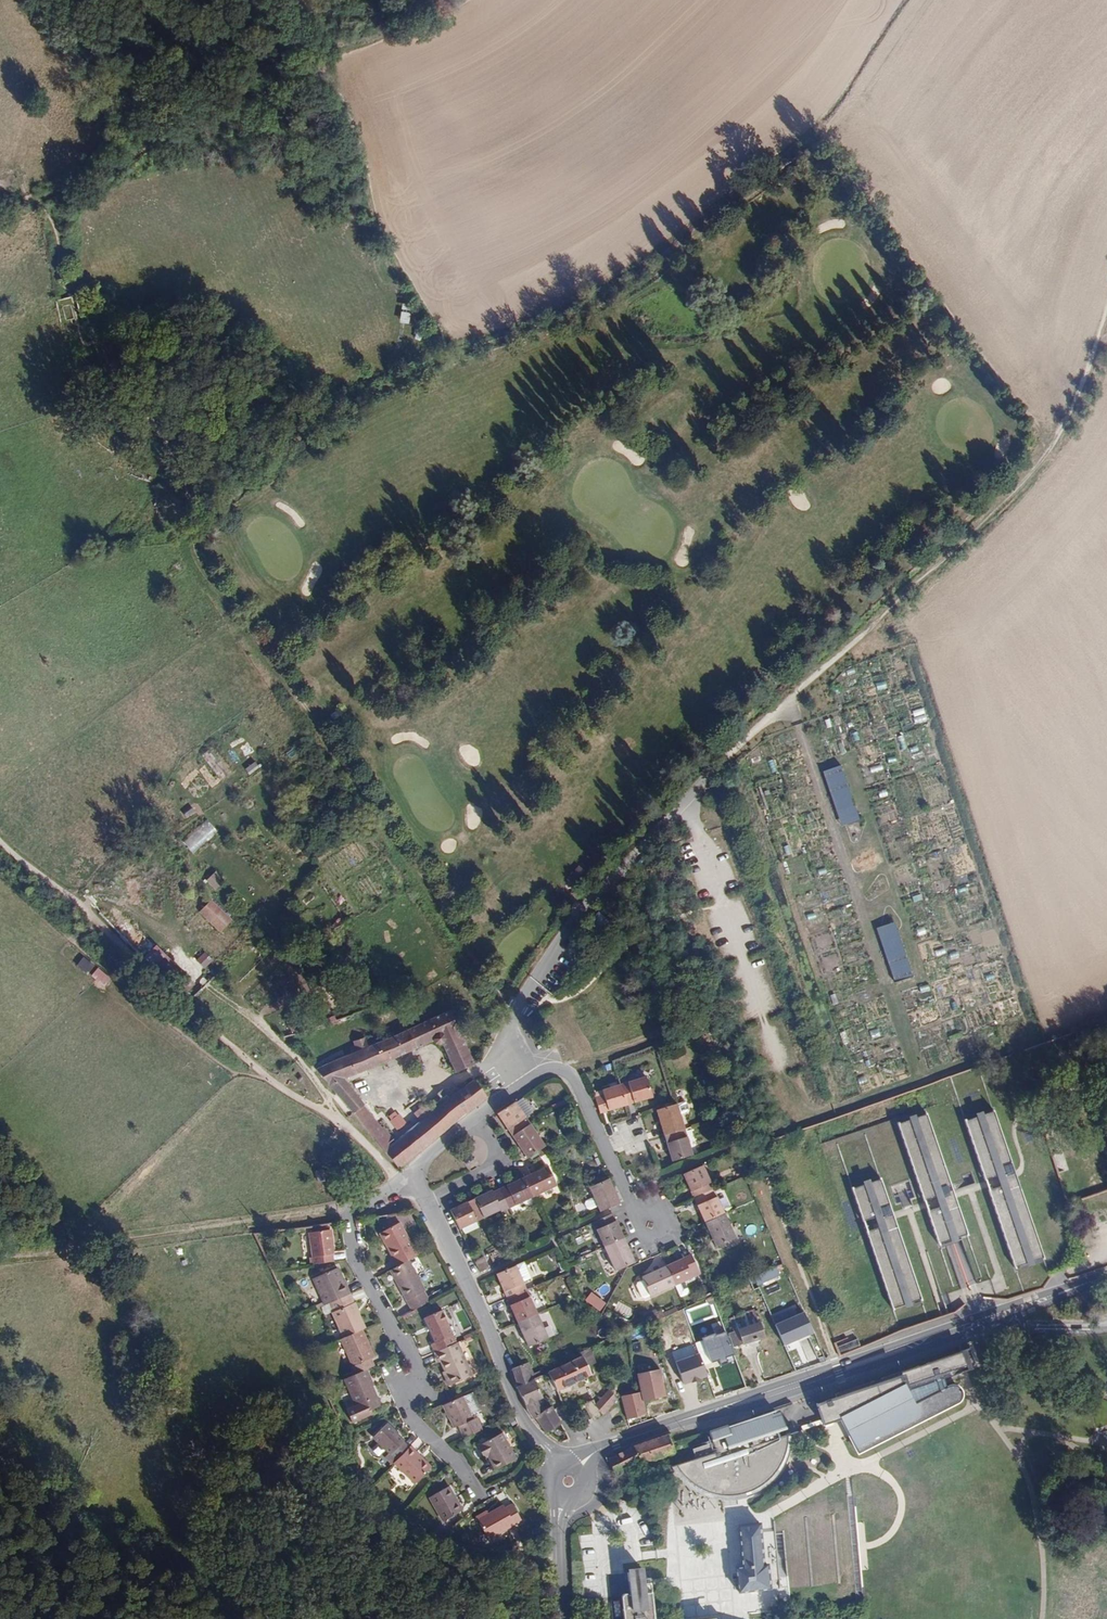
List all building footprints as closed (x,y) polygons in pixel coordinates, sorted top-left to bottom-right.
[(411,324),(414,305),(404,303),(401,322),(411,324)] [(891,699),(880,702),(883,714),(894,712),(891,699)] [(249,776),(261,769),(257,762),(246,769),(249,776)] [(870,767),(872,774),(884,770),(882,764),(870,767)] [(842,767),(825,773),(842,826),(859,821),(842,767)] [(191,853),(219,834),(209,820),(182,839),(191,853)] [(577,885),(587,869),(579,864),(569,880),(577,885)] [(207,877),(213,890),(225,885),(219,872),(207,877)] [(229,920),(209,901),(199,911),(219,930),(229,920)] [(896,925),(880,930),(897,984),(914,978),(896,925)] [(168,957),(158,947),(149,955),(158,966),(168,957)] [(85,955),(78,965),(89,974),(96,964),(85,955)] [(105,987),(113,978),(99,966),(92,975),(105,987)] [(922,997),(933,995),(930,985),(920,987),(922,997)] [(483,1099),(484,1097),(472,1079),(433,1109),(391,1141),(381,1129),(362,1107),(362,1104),(342,1079),(439,1038),(455,1073),(465,1069),(474,1064),(466,1048),(448,1012),(432,1019),(367,1044),(363,1036),(351,1041),(353,1046),(348,1048),(350,1052),(313,1069),(369,1135),(396,1168),(397,1168),(483,1099)] [(645,1077),(617,1086),(623,1105),(651,1097),(645,1077)] [(601,1096),(592,1098),(598,1113),(623,1105),(617,1086),(600,1091),(601,1096)] [(391,1141),(433,1109),(423,1097),(381,1129),(391,1141)] [(520,1099),(513,1103),(524,1120),(531,1115),(520,1099)] [(511,1101),(497,1107),(494,1111),(493,1111),(510,1137),(527,1124),(524,1120),(513,1103),(511,1101)] [(550,1106),(551,1109),(564,1105),(563,1101),(550,1106)] [(684,1101),(675,1104),(678,1115),(685,1113),(687,1110),(684,1101)] [(678,1115),(675,1104),(655,1110),(662,1134),(682,1128),(678,1115)] [(988,1111),(959,1121),(980,1182),(1009,1172),(988,1111)] [(922,1115),(893,1125),(920,1203),(949,1193),(922,1115)] [(527,1124),(510,1137),(525,1158),(542,1147),(527,1124)] [(689,1151),(682,1128),(662,1134),(670,1157),(689,1151)] [(1065,1148),(1046,1154),(1052,1173),(1071,1167),(1065,1148)] [(705,1193),(694,1166),(678,1173),(689,1199),(705,1193)] [(319,1182),(326,1180),(323,1169),(316,1171),(319,1182)] [(522,1180),(531,1200),(557,1189),(547,1169),(522,1180)] [(1009,1172),(980,1182),(983,1190),(1012,1180),(1010,1175),(1009,1172)] [(617,1201),(606,1177),(587,1186),(591,1195),(583,1199),(582,1202),(585,1206),(587,1208),(595,1204),(598,1210),(617,1201)] [(889,1214),(877,1179),(848,1189),(861,1224),(889,1214)] [(507,1211),(531,1200),(522,1180),(497,1191),(507,1211)] [(1012,1180),(983,1190),(1011,1268),(1039,1257),(1012,1180)] [(483,1221),(507,1211),(497,1191),(491,1193),(490,1191),(473,1199),(483,1221)] [(715,1216),(705,1193),(689,1199),(699,1223),(715,1216)] [(949,1193),(920,1203),(922,1206),(923,1211),(952,1201),(950,1196),(949,1193)] [(473,1199),(449,1210),(459,1231),(483,1221),(473,1199)] [(952,1201),(923,1211),(935,1245),(964,1235),(952,1201)] [(591,1223),(603,1247),(621,1239),(610,1214),(591,1223)] [(889,1214),(861,1224),(864,1232),(892,1222),(889,1214)] [(725,1242),(715,1216),(699,1223),(710,1248),(725,1242)] [(892,1222),(864,1232),(891,1309),(919,1300),(892,1222)] [(406,1262),(415,1257),(398,1225),(377,1235),(393,1268),(406,1262)] [(306,1258),(307,1265),(329,1262),(328,1254),(331,1254),(328,1229),(325,1229),(324,1226),(308,1227),(308,1232),(306,1232),(309,1257),(306,1258)] [(614,1271),(632,1263),(621,1239),(603,1247),(614,1271)] [(689,1256),(665,1266),(674,1286),(683,1282),(698,1276),(689,1256)] [(483,1269),(479,1261),(474,1263),(478,1272),(483,1269)] [(393,1268),(386,1272),(409,1312),(427,1302),(406,1262),(393,1268)] [(522,1262),(514,1266),(522,1283),(530,1280),(522,1262)] [(505,1298),(524,1289),(522,1283),(514,1266),(494,1275),(505,1298)] [(674,1286),(665,1266),(639,1277),(641,1281),(648,1297),(674,1286)] [(775,1276),(771,1267),(750,1277),(754,1285),(775,1276)] [(312,1279),(324,1306),(328,1305),(348,1296),(335,1268),(312,1279)] [(643,1300),(648,1297),(641,1281),(636,1283),(635,1286),(641,1299),(643,1300)] [(683,1282),(674,1286),(679,1298),(686,1295),(687,1292),(683,1282)] [(515,1322),(535,1313),(524,1289),(505,1298),(515,1322)] [(348,1296),(328,1305),(332,1313),(330,1314),(340,1339),(360,1331),(364,1329),(350,1295),(348,1296)] [(616,1302),(614,1310),(627,1314),(629,1306),(616,1302)] [(432,1353),(455,1343),(441,1310),(422,1319),(433,1343),(429,1345),(432,1353)] [(784,1345),(812,1333),(803,1312),(775,1324),(784,1345)] [(545,1338),(535,1313),(515,1322),(526,1346),(545,1338)] [(761,1336),(754,1316),(743,1319),(740,1315),(728,1320),(731,1331),(726,1334),(731,1347),(761,1336)] [(340,1339),(338,1340),(349,1363),(346,1365),(349,1373),(339,1377),(341,1380),(362,1371),(371,1367),(368,1359),(362,1345),(365,1343),(360,1331),(340,1339)] [(711,1335),(698,1339),(708,1364),(715,1362),(717,1367),(724,1365),(722,1359),(730,1356),(722,1333),(712,1337),(711,1335)] [(362,1345),(368,1359),(371,1357),(365,1343),(362,1345)] [(470,1378),(455,1343),(432,1353),(437,1364),(439,1363),(450,1386),(470,1378)] [(576,1352),(578,1357),(583,1367),(592,1362),(585,1348),(576,1352)] [(977,1373),(971,1354),(961,1357),(967,1376),(977,1373)] [(672,1364),(680,1386),(687,1383),(688,1384),(696,1381),(696,1380),(704,1377),(695,1355),(672,1364)] [(544,1373),(553,1390),(587,1374),(583,1367),(578,1357),(544,1373)] [(837,1400),(817,1406),(824,1428),(841,1422),(849,1420),(857,1436),(849,1440),(858,1457),(957,1408),(959,1407),(961,1404),(962,1401),(961,1397),(960,1394),(957,1392),(955,1391),(952,1390),(949,1391),(945,1392),(943,1384),(967,1376),(961,1357),(836,1397),(837,1400)] [(514,1367),(510,1369),(509,1369),(516,1386),(528,1380),(522,1364),(514,1367)] [(362,1371),(341,1380),(352,1405),(349,1407),(353,1415),(378,1404),(362,1371)] [(636,1394),(638,1404),(662,1400),(656,1372),(632,1377),(636,1394)] [(528,1380),(516,1386),(514,1387),(525,1411),(531,1418),(533,1417),(540,1412),(533,1400),(538,1397),(530,1380),(528,1380)] [(592,1405),(600,1416),(617,1400),(608,1391),(592,1405)] [(617,1400),(624,1422),(641,1417),(638,1404),(636,1394),(617,1400)] [(538,1397),(533,1400),(540,1412),(547,1407),(541,1396),(538,1397)] [(472,1420),(461,1397),(449,1403),(440,1406),(452,1429),(457,1427),(462,1438),(480,1430),(475,1418),(472,1420)] [(540,1412),(533,1417),(543,1431),(557,1423),(547,1407),(540,1412)] [(778,1413),(773,1414),(776,1427),(782,1425),(778,1413)] [(773,1414),(749,1419),(731,1425),(707,1433),(718,1461),(720,1478),(716,1479),(718,1493),(732,1489),(735,1493),(751,1487),(762,1480),(772,1470),(779,1459),(784,1447),(787,1434),(779,1435),(776,1427),(773,1414)] [(857,1436),(849,1420),(841,1422),(849,1440),(857,1436)] [(389,1452),(396,1459),(408,1448),(407,1448),(401,1440),(402,1438),(384,1422),(370,1435),(388,1453),(389,1452)] [(691,1438),(689,1426),(663,1435),(670,1453),(693,1446),(691,1438)] [(476,1452),(503,1439),(500,1434),(473,1447),(476,1452)] [(670,1453),(663,1435),(647,1441),(627,1449),(607,1458),(613,1475),(644,1461),(670,1453)] [(514,1460),(503,1439),(476,1452),(481,1459),(486,1456),(494,1470),(514,1460)] [(396,1459),(391,1464),(411,1483),(426,1470),(422,1460),(408,1448),(396,1459)] [(851,1482),(772,1522),(777,1588),(795,1586),(796,1596),(861,1616),(851,1482)] [(439,1521),(455,1512),(459,1509),(445,1485),(426,1497),(439,1521)] [(480,1513),(469,1519),(480,1541),(514,1522),(507,1506),(498,1509),(497,1507),(482,1515),(480,1513)] [(446,1532),(460,1519),(455,1512),(439,1521),(446,1532)] [(758,1524),(737,1526),(740,1566),(736,1568),(738,1591),(768,1588),(766,1565),(763,1565),(758,1524)] [(644,1555),(660,1556),(660,1545),(644,1545),(644,1555)] [(665,1613),(664,1575),(645,1575),(638,1578),(638,1599),(643,1601),(643,1618),(665,1618),(665,1613)]
